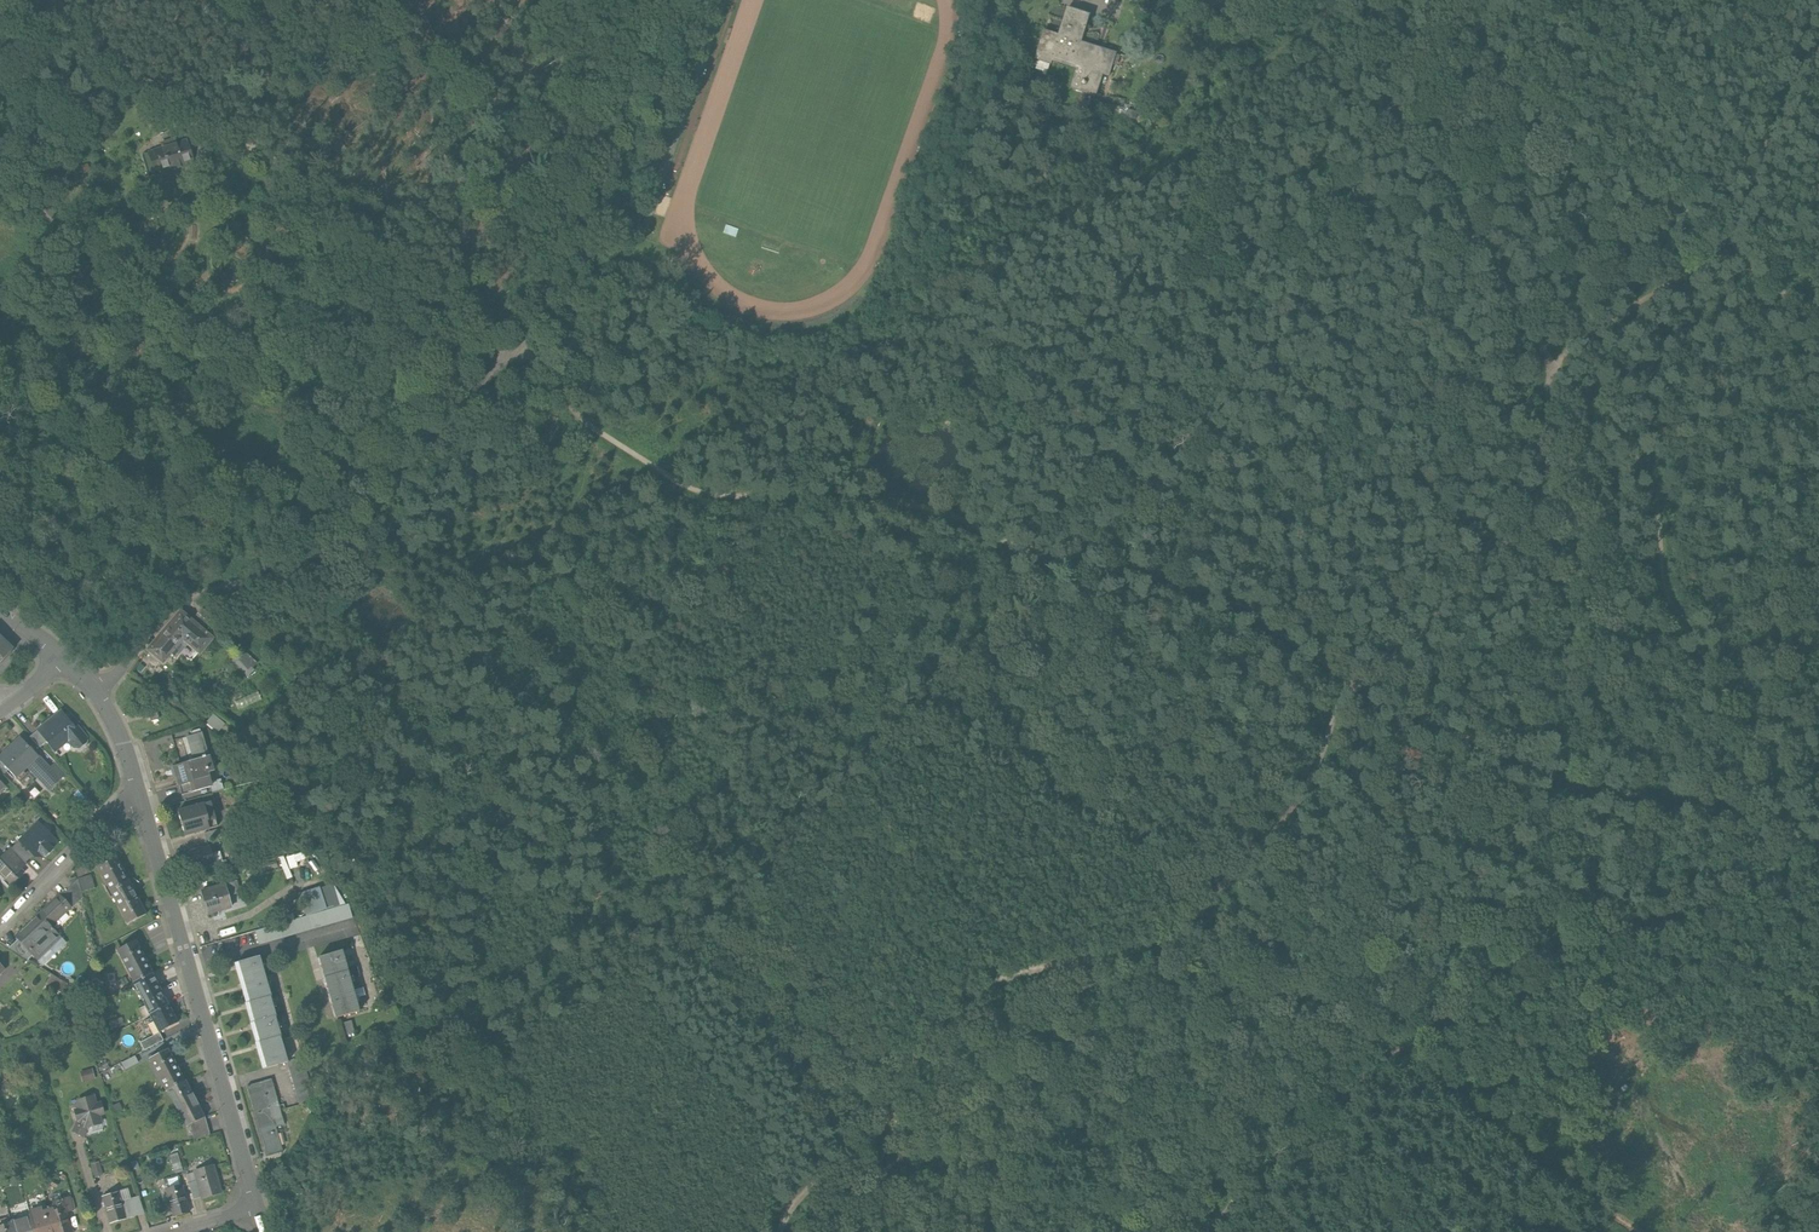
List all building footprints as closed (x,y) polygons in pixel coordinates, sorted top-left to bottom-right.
[(1090,15),(1068,8),(1060,35),(1045,31),(1036,60),(1052,65),(1054,59),(1089,70),(1082,93),(1083,93),(1084,90),(1097,94),(1103,75),(1109,76),(1117,53),(1078,41),(1083,28),(1086,29),(1090,15)] [(211,136),(152,152),(155,163),(148,165),(151,177),(217,160),(211,136)] [(201,608),(192,620),(202,628),(211,617),(201,608)] [(149,651),(162,662),(181,640),(198,654),(210,639),(179,613),(156,641),(149,651)] [(13,650),(0,638),(0,663),(13,650)] [(247,676),(253,670),(238,656),(232,662),(247,676)] [(165,708),(157,710),(159,717),(167,715),(165,708)] [(47,742),(55,752),(69,741),(74,748),(79,748),(86,743),(86,738),(78,727),(75,729),(61,712),(39,730),(38,731),(47,742)] [(38,731),(30,737),(40,748),(47,742),(38,731)] [(186,737),(193,761),(208,757),(201,732),(186,737)] [(38,757),(38,756),(21,738),(0,759),(0,761),(16,778),(27,767),(38,757)] [(49,768),(38,757),(27,767),(50,790),(66,774),(55,763),(49,768)] [(174,767),(182,795),(211,786),(207,773),(213,771),(208,757),(193,761),(174,767)] [(181,821),(185,836),(217,826),(210,803),(178,812),(179,815),(177,815),(179,822),(181,821)] [(34,856),(35,857),(42,857),(43,856),(45,857),(52,850),(50,848),(55,844),(54,840),(50,836),(47,836),(40,829),(37,832),(30,832),(20,841),(34,856)] [(204,834),(206,841),(220,837),(218,830),(204,834)] [(34,856),(20,841),(12,849),(21,858),(26,863),(34,856)] [(209,847),(190,853),(195,870),(215,865),(209,847)] [(16,863),(21,858),(12,849),(11,849),(6,854),(16,863)] [(111,850),(94,859),(128,923),(146,914),(111,850)] [(11,886),(25,873),(16,863),(6,854),(0,860),(0,874),(11,886)] [(78,879),(78,880),(82,892),(96,888),(92,874),(78,879)] [(72,908),(83,898),(82,892),(78,880),(60,897),(71,907),(72,908)] [(202,892),(209,914),(231,907),(228,896),(240,893),(236,882),(202,892)] [(60,897),(59,896),(40,915),(51,926),(71,907),(60,897)] [(347,904),(255,931),(259,945),(351,918),(347,904)] [(29,927),(48,946),(59,936),(51,926),(40,915),(34,920),(35,921),(29,927)] [(29,927),(35,921),(34,920),(23,930),(24,931),(29,927)] [(34,955),(36,957),(48,946),(29,927),(24,931),(23,930),(17,937),(19,939),(34,955)] [(28,960),(34,955),(19,939),(9,948),(28,960)] [(118,951),(134,982),(151,973),(152,973),(136,941),(118,951)] [(319,958),(336,1017),(359,1010),(342,951),(319,958)] [(257,1043),(264,1068),(287,1062),(288,1062),(287,1061),(280,1037),(281,1037),(276,1017),(270,996),(271,996),(260,957),(236,964),(248,1002),(247,1003),(253,1023),(252,1023),(258,1043),(257,1043)] [(16,960),(12,964),(18,970),(22,966),(16,960)] [(134,983),(150,1014),(168,1005),(151,973),(134,982),(134,983)] [(50,974),(46,982),(60,991),(65,983),(50,974)] [(150,1014),(160,1032),(178,1023),(168,1005),(150,1014)] [(164,1040),(160,1032),(140,1043),(144,1051),(164,1040)] [(150,1059),(167,1091),(168,1090),(184,1081),(167,1049),(150,1059)] [(288,1062),(287,1062),(300,1105),(315,1100),(302,1057),(287,1061),(288,1062)] [(95,1067),(82,1071),(85,1079),(97,1076),(95,1067)] [(279,1104),(271,1079),(247,1086),(255,1111),(279,1104)] [(168,1090),(187,1126),(200,1119),(204,1117),(204,1116),(185,1081),(184,1081),(168,1090)] [(78,1122),(73,1131),(83,1137),(88,1127),(101,1123),(98,1115),(104,1114),(101,1104),(96,1105),(93,1097),(78,1101),(80,1109),(75,1111),(78,1122)] [(255,1111),(268,1156),(283,1152),(275,1126),(284,1124),(279,1104),(255,1111)] [(200,1119),(201,1121),(193,1125),(196,1139),(210,1134),(205,1116),(204,1116),(204,1117),(200,1119)] [(175,1174),(183,1172),(177,1153),(170,1155),(175,1174)] [(90,1165),(94,1178),(102,1175),(98,1162),(90,1165)] [(202,1197),(202,1198),(221,1192),(214,1166),(195,1172),(197,1181),(202,1197)] [(202,1197),(197,1181),(189,1183),(194,1200),(202,1197)] [(166,1189),(174,1216),(190,1211),(182,1185),(166,1189)] [(103,1196),(110,1223),(126,1219),(126,1218),(135,1215),(131,1200),(121,1202),(118,1192),(103,1196)] [(61,1199),(62,1200),(64,1208),(65,1208),(67,1212),(74,1210),(70,1197),(61,1199)] [(131,1200),(135,1215),(144,1213),(139,1197),(131,1200)] [(55,1231),(72,1231),(67,1212),(65,1208),(64,1208),(62,1200),(52,1203),(53,1206),(49,1207),(47,1207),(49,1212),(55,1231)] [(34,1231),(55,1231),(49,1212),(43,1214),(41,1209),(29,1212),(30,1217),(34,1231)] [(30,1217),(11,1222),(12,1223),(14,1231),(34,1231),(30,1217)] [(12,1223),(0,1227),(0,1231),(14,1231),(12,1223)]
